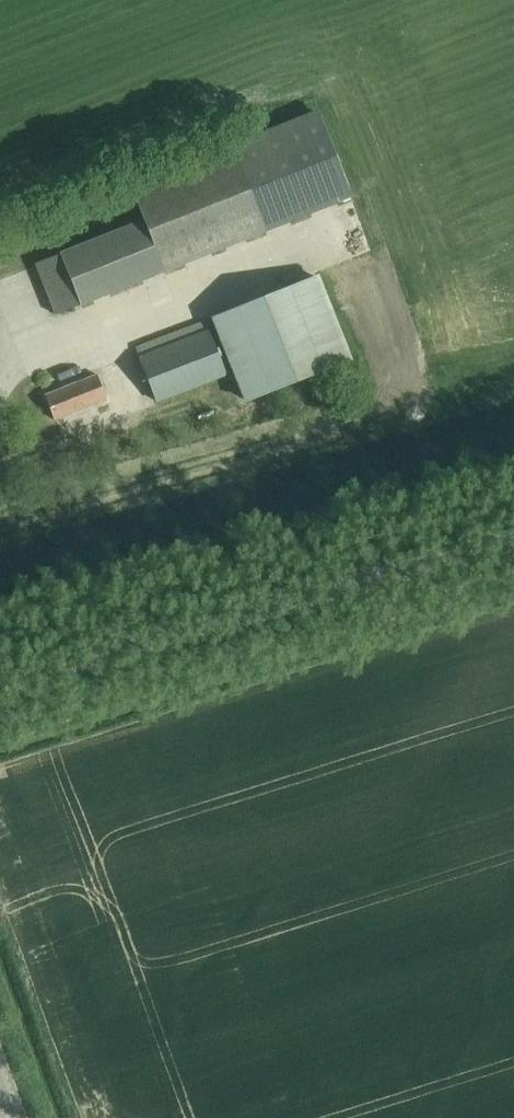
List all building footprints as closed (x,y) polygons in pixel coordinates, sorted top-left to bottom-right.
[(267,230),(353,195),(321,114),(234,149),(130,190),(143,221),(35,265),(55,315),(267,230)] [(346,245),(349,256),(369,251),(366,240),(346,245)] [(212,317),(245,400),(348,358),(315,276),(212,317)] [(138,360),(155,402),(226,374),(209,331),(138,360)] [(44,396),(54,421),(107,400),(97,375),(44,396)]
